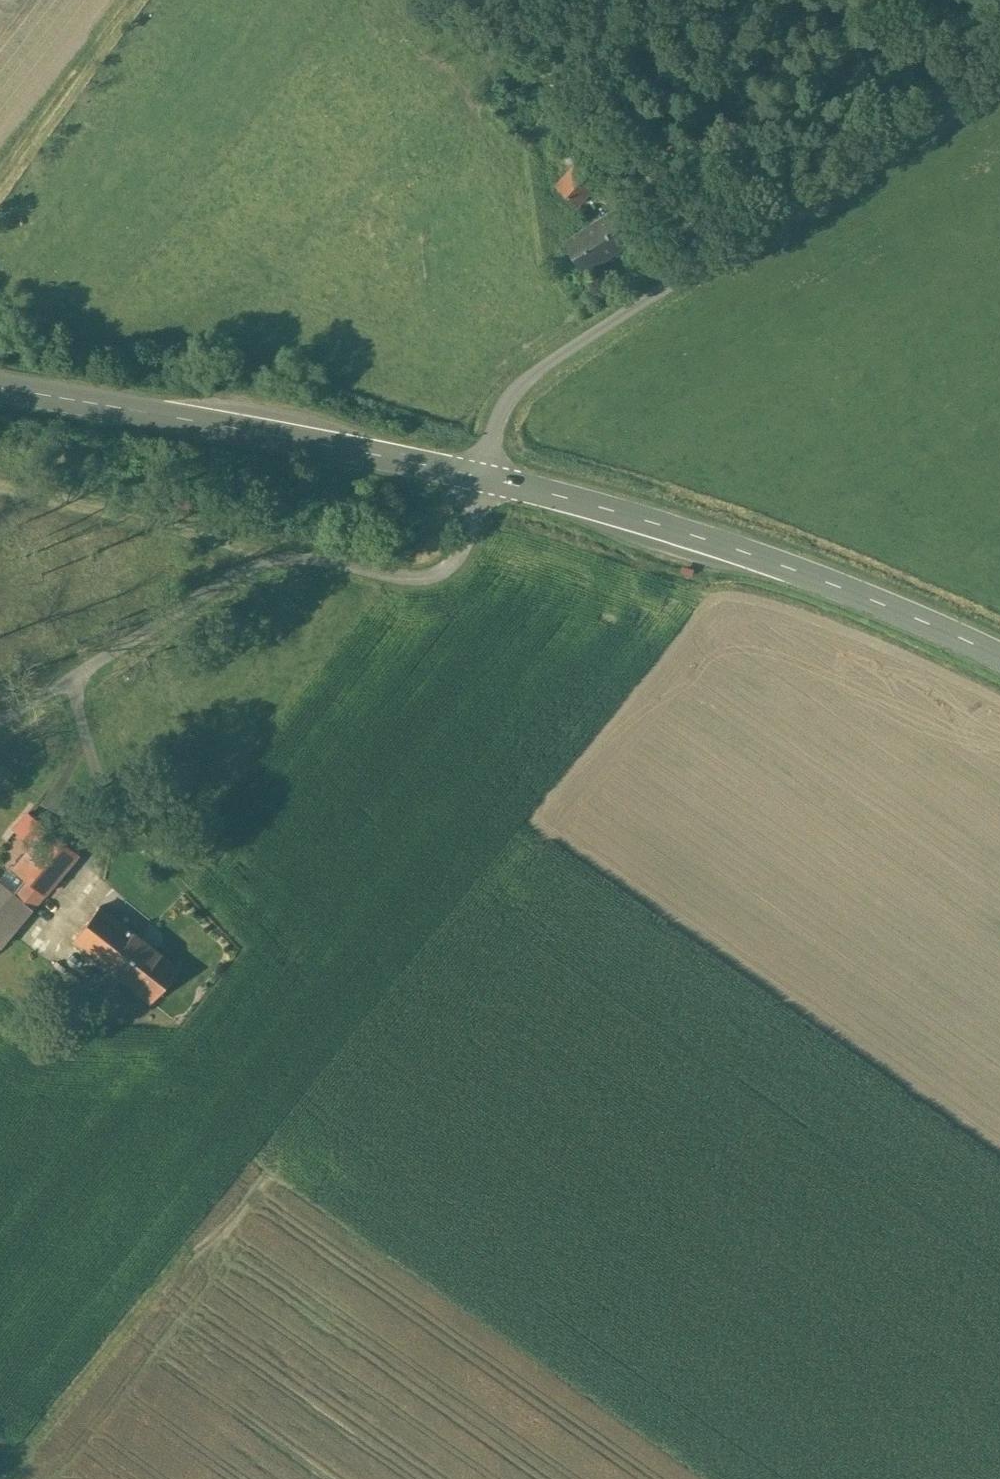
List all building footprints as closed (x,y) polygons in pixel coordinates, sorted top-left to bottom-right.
[(600,178),(579,160),(556,187),(577,205),(600,178)] [(629,243),(611,213),(566,241),(586,271),(629,243)] [(76,853),(27,811),(0,844),(0,866),(10,875),(0,887),(0,945),(76,853)] [(177,967),(99,906),(72,940),(97,961),(94,964),(99,968),(102,965),(150,1002),(177,967)]
